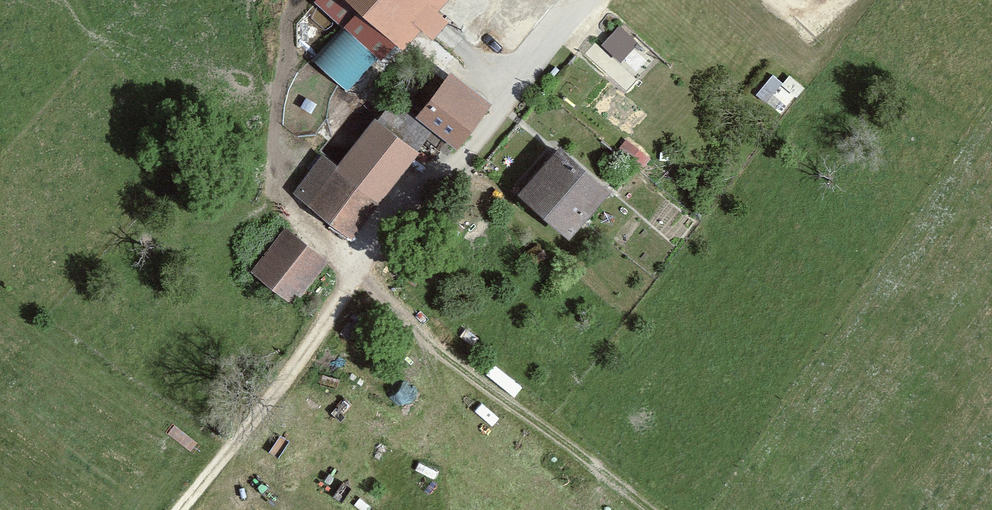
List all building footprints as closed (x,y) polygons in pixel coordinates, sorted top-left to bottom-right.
[(466,0),(365,0),(419,50),(466,0)] [(650,36),(626,17),(611,36),(635,55),(650,36)] [(308,186),(370,233),(445,137),(464,151),(509,93),(469,62),(433,109),(412,93),(360,160),(340,145),(308,186)] [(786,113),(805,86),(776,65),(757,91),(786,113)] [(630,181),(565,125),(523,172),(588,229),(630,181)] [(662,150),(636,129),(626,143),(652,163),(662,150)] [(342,251),(294,216),(256,265),(304,301),(342,251)]
